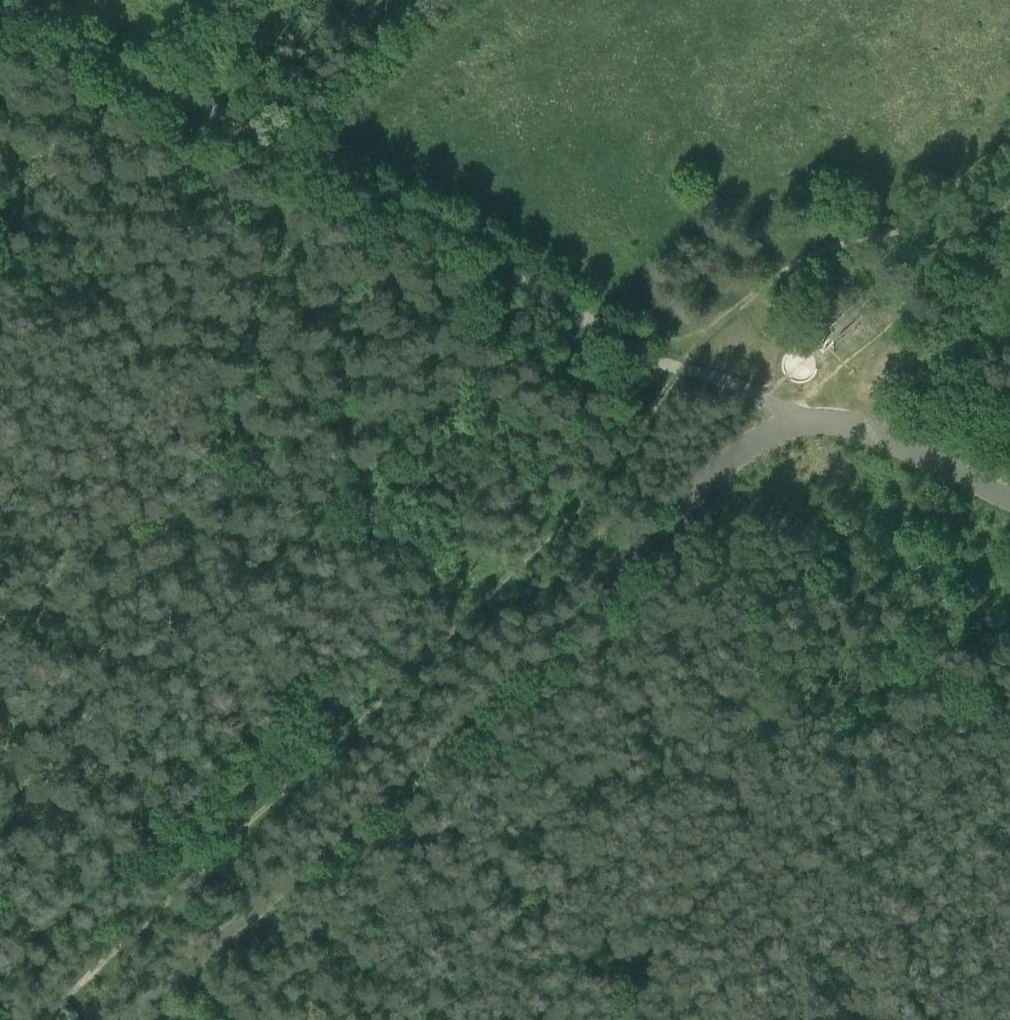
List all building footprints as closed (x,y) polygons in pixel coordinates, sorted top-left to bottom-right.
[(798,343),(782,361),(803,379),(818,361),(798,343)]
